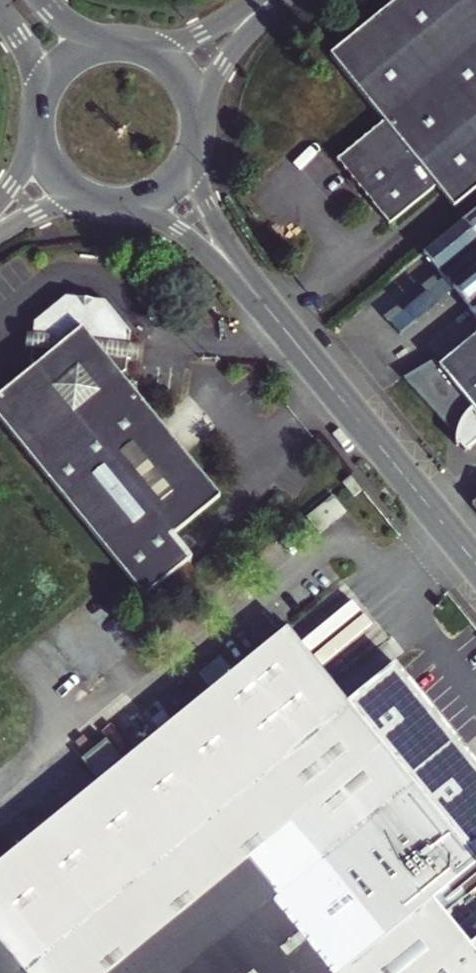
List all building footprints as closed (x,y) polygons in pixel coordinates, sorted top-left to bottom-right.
[(337,160),(354,181),(359,188),(390,226),(437,188),(454,209),(475,191),(475,0),(402,0),(332,57),(385,122),(337,160)] [(359,188),(354,181),(349,184),(355,191),(359,188)] [(422,253),(475,319),(475,209),(423,252),(422,253)] [(135,395),(136,386),(128,386),(120,376),(125,372),(127,361),(129,344),(130,335),(104,303),(93,302),(84,309),(77,300),(64,299),(32,325),(31,333),(28,349),(27,360),(31,366),(0,391),(0,426),(46,482),(47,481),(143,597),(191,557),(173,535),(219,498),(135,395)] [(21,348),(28,349),(31,333),(24,331),(21,348)] [(440,366),(409,391),(450,440),(451,448),(457,447),(461,452),(475,440),(475,336),(440,366)] [(138,345),(129,344),(127,361),(136,363),(138,345)] [(401,382),(409,391),(440,366),(437,363),(401,382)] [(394,669),(346,706),(285,630),(99,782),(67,743),(16,784),(48,823),(0,862),(0,972),(475,972),(475,766),(394,669)] [(214,686),(236,669),(224,653),(202,670),(214,686)] [(100,775),(126,758),(112,737),(86,754),(100,775)]
